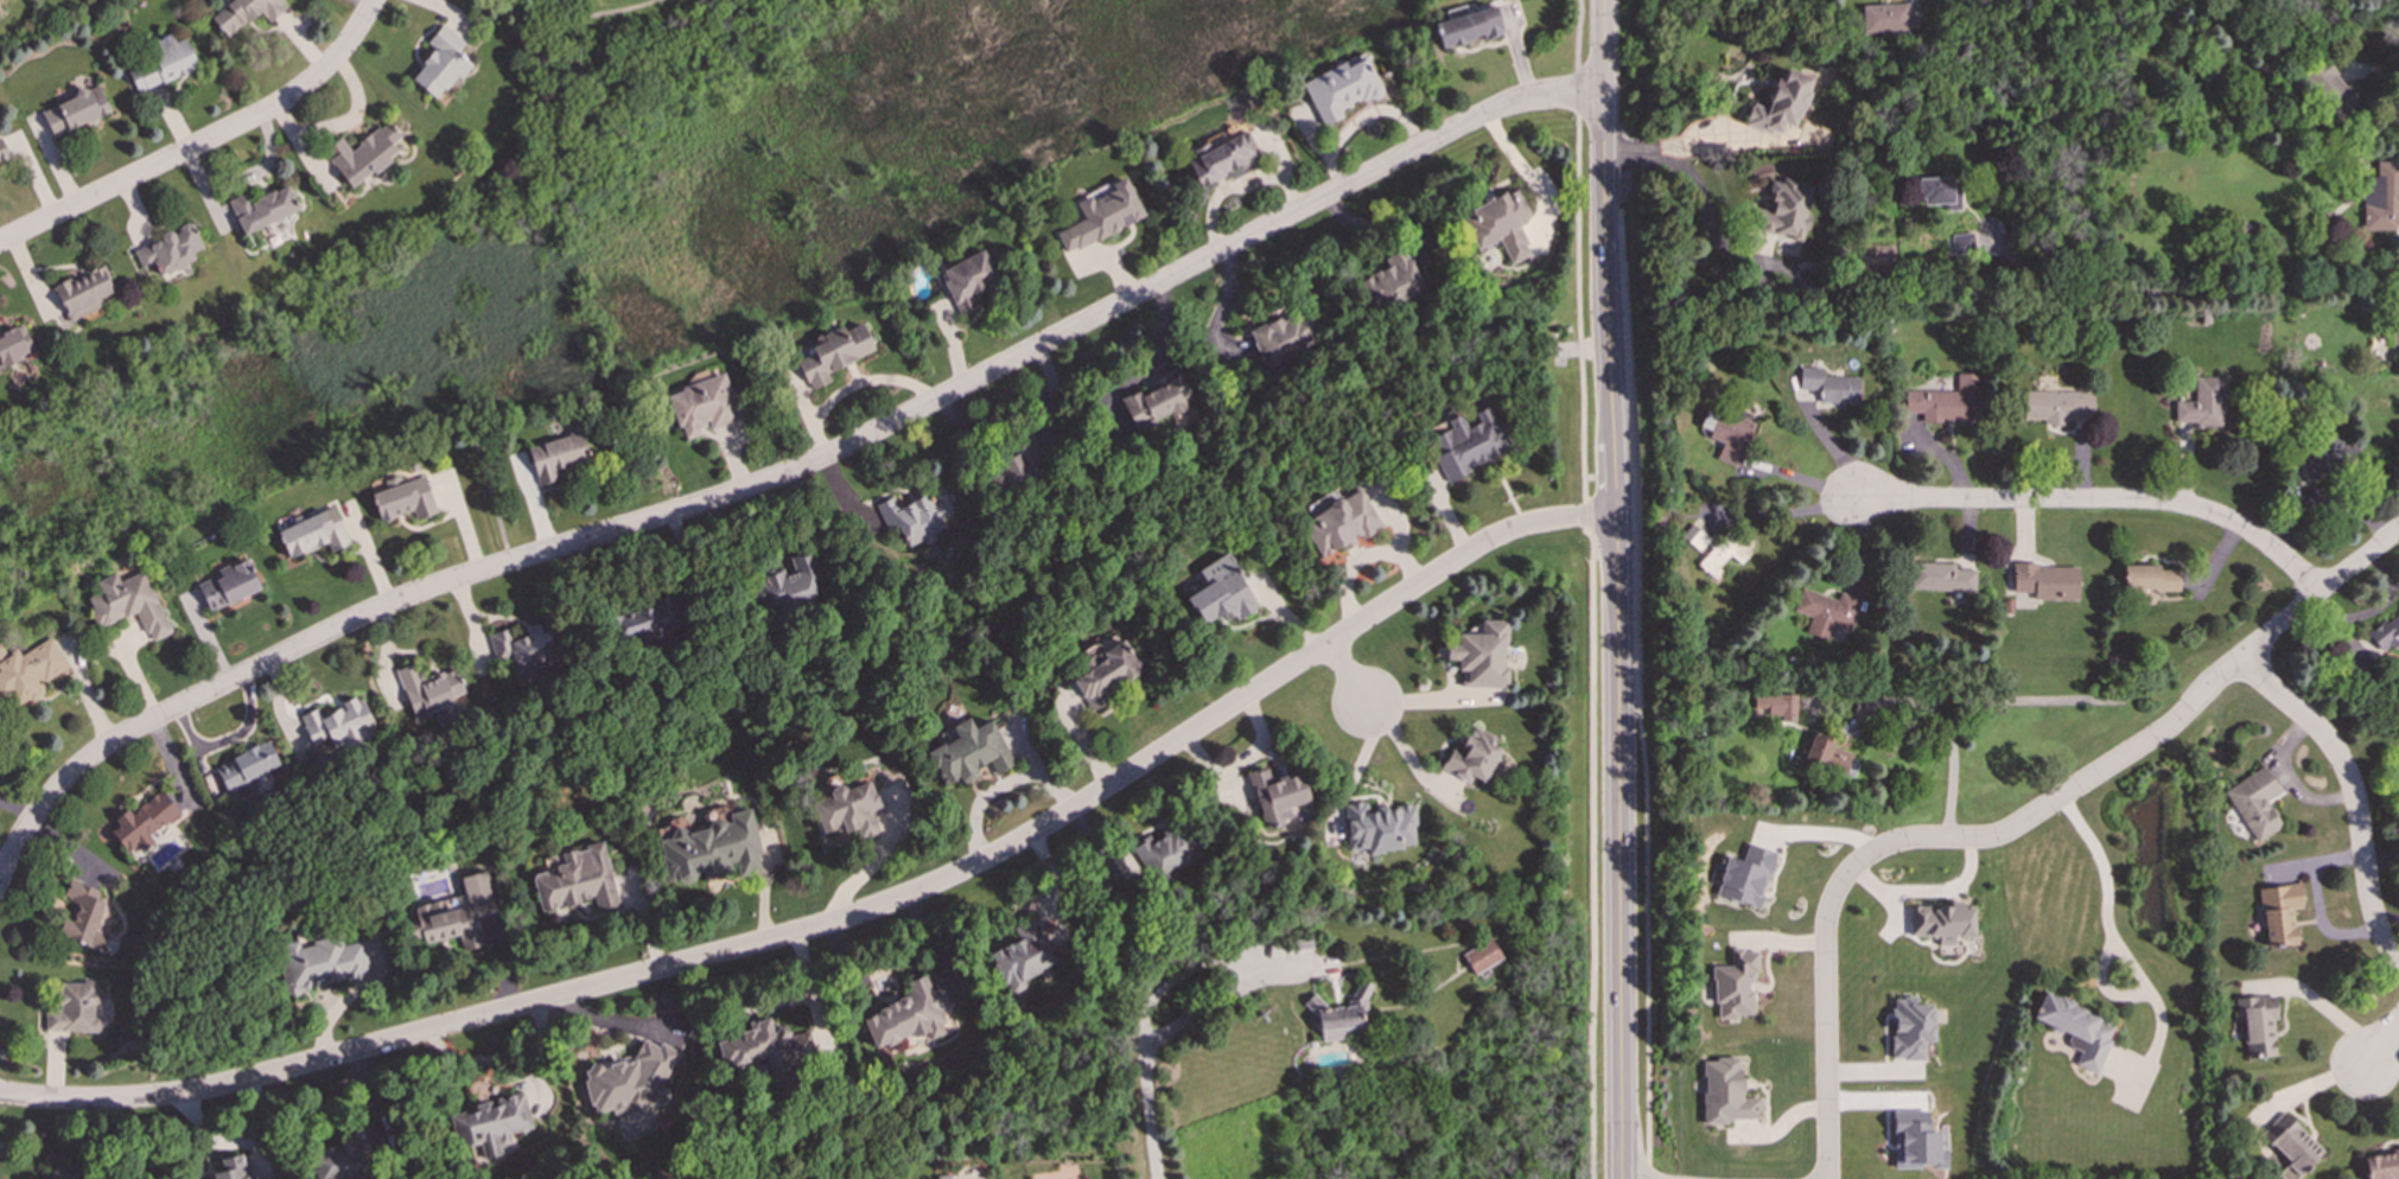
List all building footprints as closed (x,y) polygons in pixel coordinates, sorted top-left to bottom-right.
[(286,8),(279,0),(231,0),(211,18),(229,39),(260,12),(269,23),(286,8)] [(1909,4),(1863,5),(1864,32),(1910,31),(1909,4)] [(1433,23),(1440,49),(1501,33),(1495,6),(1433,23)] [(411,79),(437,100),(456,75),(460,78),(472,64),(457,52),(465,43),(441,24),(427,43),(434,47),(411,79)] [(199,65),(185,37),(176,43),(171,33),(148,45),(154,58),(147,60),(152,70),(132,79),(140,95),(199,65)] [(1322,126),(1343,117),(1341,111),(1382,94),(1366,53),(1302,81),(1322,126)] [(1744,123),(1781,135),(1784,125),(1796,128),(1813,78),(1787,69),(1782,82),(1776,79),(1767,108),(1751,103),(1744,123)] [(100,85),(42,108),(52,136),(110,114),(100,85)] [(351,189),(399,153),(390,142),(399,136),(388,121),(350,149),(341,138),(323,151),(351,189)] [(1186,159),(1198,186),(1237,170),(1240,176),(1261,166),(1247,133),(1186,159)] [(1145,217),(1126,177),(1112,183),(1114,190),(1092,200),(1089,197),(1076,203),(1084,219),(1056,232),(1065,254),(1145,217)] [(1946,210),(1960,210),(1959,177),(1918,178),(1920,204),(1946,203),(1946,210)] [(1812,184),(1771,179),(1767,209),(1752,206),(1750,230),(1805,238),(1808,216),(1807,216),(1812,184)] [(299,211),(288,185),(249,200),(247,193),(229,200),(242,234),(299,211)] [(1512,265),(1532,255),(1519,225),(1532,219),(1516,187),(1458,215),(1475,250),(1498,238),(1512,265)] [(203,249),(193,223),(172,231),(173,234),(133,249),(141,270),(154,265),(158,275),(196,261),(192,253),(203,249)] [(1980,251),(1979,232),(1952,235),(1953,254),(1980,251)] [(956,318),(984,306),(976,291),(998,282),(984,250),(943,267),(940,261),(934,263),(956,318)] [(68,321),(103,307),(100,298),(115,292),(104,267),(71,280),(71,278),(53,286),(68,321)] [(1249,332),(1264,367),(1319,343),(1304,307),(1249,332)] [(0,333),(0,370),(24,361),(21,355),(33,350),(24,324),(0,333)] [(874,351),(863,324),(845,331),(842,327),(798,346),(803,358),(796,361),(809,390),(831,382),(827,372),(874,351)] [(1820,376),(1821,368),(1800,367),(1799,389),(1820,389),(1820,403),(1860,404),(1860,377),(1820,376)] [(668,393),(682,440),(700,434),(698,426),(708,423),(711,429),(739,421),(725,375),(668,393)] [(1905,391),(1905,413),(1922,413),(1922,423),(1983,422),(1981,375),(1956,375),(1956,390),(1905,391)] [(1134,431),(1171,415),(1171,414),(1194,403),(1182,376),(1140,394),(1139,390),(1120,399),(1134,431)] [(2222,425),(2223,377),(2195,377),(2195,401),(2175,401),(2175,423),(2222,425)] [(2093,391),(2023,391),(2023,419),(2044,419),(2044,426),(2067,425),(2067,419),(2093,419),(2093,391)] [(1717,459),(1738,467),(1755,421),(1708,403),(1700,426),(1710,429),(1707,438),(1723,442),(1717,459)] [(1443,479),(1509,454),(1491,406),(1474,413),(1478,422),(1465,427),(1461,415),(1424,429),(1443,479)] [(528,445),(537,486),(561,480),(559,470),(590,463),(583,432),(528,445)] [(2359,441),(2321,440),(2320,448),(2309,448),(2309,460),(2296,460),(2295,478),(2328,479),(2328,464),(2359,465),(2359,441)] [(401,484),(399,476),(384,480),(387,489),(370,493),(380,522),(413,511),(415,521),(437,514),(425,476),(401,484)] [(1321,560),(1354,541),(1354,542),(1381,527),(1358,489),(1299,522),(1321,560)] [(874,504),(887,530),(897,525),(906,546),(947,527),(942,516),(948,514),(942,499),(928,506),(923,497),(899,509),(893,496),(874,504)] [(276,529),(287,557),(326,543),(330,552),(349,546),(336,508),(276,529)] [(1698,552),(1710,538),(1699,529),(1704,524),(1697,518),(1680,535),(1698,552)] [(1750,552),(1727,530),(1697,563),(1714,580),(1722,572),(1717,567),(1729,554),(1739,565),(1750,552)] [(1202,624),(1220,613),(1226,624),(1256,607),(1226,553),(1195,571),(1204,587),(1186,597),(1202,624)] [(813,595),(813,576),(815,578),(815,554),(791,554),(790,573),(765,573),(765,595),(813,595)] [(1975,592),(1975,569),(1955,568),(1955,563),(1916,562),(1915,590),(1975,592)] [(198,584),(209,612),(261,592),(249,563),(198,584)] [(2077,565),(2013,566),(2013,599),(2079,599),(2077,565)] [(2180,569),(2159,569),(2159,565),(2124,565),(2123,593),(2178,594),(2180,569)] [(172,632),(142,571),(119,582),(115,574),(95,582),(101,593),(87,599),(100,627),(135,611),(151,642),(172,632)] [(1806,633),(1827,639),(1832,624),(1851,630),(1857,604),(1800,588),(1794,612),(1811,616),(1806,633)] [(2366,630),(2380,655),(2398,644),(2398,610),(2366,630)] [(1457,633),(1457,644),(1445,644),(1445,661),(1458,661),(1459,689),(1506,689),(1504,620),(1480,620),(1481,633),(1457,633)] [(546,629),(511,642),(507,629),(489,636),(496,658),(511,654),(521,680),(560,667),(546,629)] [(18,651),(1,659),(0,657),(0,700),(11,695),(18,708),(46,693),(40,683),(69,668),(52,637),(19,655),(18,651)] [(1099,700),(1141,670),(1120,641),(1064,680),(1088,714),(1102,705),(1099,700)] [(395,670),(414,719),(466,699),(454,670),(421,683),(413,663),(395,670)] [(1796,693),(1754,692),(1754,708),(1768,709),(1768,715),(1782,716),(1781,725),(1795,726),(1796,693)] [(375,727),(361,696),(320,715),(317,708),(299,716),(312,745),(329,737),(335,751),(368,734),(367,732),(375,727)] [(1012,765),(989,719),(973,727),(967,716),(949,726),(955,737),(924,752),(941,785),(960,777),(962,782),(989,767),(993,775),(1012,765)] [(1484,783),(1501,739),(1469,726),(1459,751),(1450,747),(1440,771),(1468,782),(1469,777),(1484,783)] [(1814,732),(1803,759),(1844,775),(1852,754),(1832,746),(1834,740),(1814,732)] [(217,766),(229,790),(280,764),(268,741),(217,766)] [(2223,791),(2254,842),(2282,826),(2266,801),(2279,791),(2264,766),(2223,791)] [(1247,773),(1264,828),(1291,820),(1288,811),(1310,804),(1300,773),(1268,783),(1265,769),(1247,773)] [(820,833),(836,829),(838,835),(854,830),(857,839),(878,833),(873,814),(879,811),(871,779),(828,791),(829,799),(812,804),(820,833)] [(128,809),(106,827),(128,854),(179,812),(160,790),(132,812),(128,809)] [(1344,803),(1347,850),(1367,848),(1367,852),(1415,848),(1413,807),(1367,810),(1366,802),(1344,803)] [(666,884),(704,877),(734,871),(736,874),(759,871),(757,854),(759,853),(751,812),(669,828),(672,837),(657,840),(666,884)] [(1157,884),(1201,854),(1177,820),(1133,849),(1157,884)] [(617,905),(603,841),(559,850),(562,863),(554,866),(555,871),(532,875),(539,910),(562,904),(562,905),(593,898),(596,911),(617,905)] [(1760,907),(1775,850),(1746,843),(1743,856),(1722,852),(1716,872),(1713,872),(1711,881),(1719,884),(1716,896),(1760,907)] [(496,913),(486,871),(460,877),(464,896),(414,906),(422,943),(458,935),(462,950),(483,945),(477,918),(496,913)] [(101,950),(107,933),(95,930),(106,901),(95,898),(98,888),(70,878),(63,896),(72,900),(59,935),(101,950)] [(2259,887),(2265,948),(2296,944),(2292,909),(2302,907),(2299,884),(2259,887)] [(1972,937),(1972,904),(1908,904),(1908,936),(1937,936),(1937,952),(1953,952),(1953,937),(1972,937)] [(1054,963),(1030,917),(1011,926),(1018,938),(988,954),(1010,994),(1025,987),(1022,980),(1054,963)] [(1500,960),(1490,938),(1461,951),(1470,974),(1500,960)] [(365,979),(364,939),(281,942),(284,1001),(311,1000),(310,980),(365,979)] [(1754,1017),(1752,974),(1758,974),(1758,949),(1730,950),(1730,965),(1714,965),(1714,1017),(1754,1017)] [(860,1017),(876,1054),(953,1021),(937,987),(930,990),(924,974),(906,981),(912,994),(860,1017)] [(1317,1043),(1344,1039),(1343,1031),(1362,1028),(1358,995),(1367,994),(1364,980),(1354,981),(1356,996),(1345,998),(1347,1006),(1321,1009),(1319,996),(1311,998),(1317,1043)] [(45,1031),(100,1031),(100,1018),(93,1018),(93,1002),(101,1002),(101,990),(95,990),(95,982),(59,982),(59,1011),(45,1011),(45,1031)] [(2070,1034),(2066,1045),(2080,1051),(2074,1065),(2096,1073),(2117,1022),(2042,993),(2032,1019),(2070,1034)] [(2234,998),(2236,1032),(2244,1031),(2245,1057),(2274,1056),(2272,1019),(2276,1019),(2274,995),(2234,998)] [(1933,1041),(1932,1003),(1916,1003),(1916,996),(1891,998),(1892,1059),(1923,1059),(1923,1041),(1933,1041)] [(715,1040),(724,1069),(765,1057),(770,1073),(798,1065),(796,1057),(815,1052),(808,1031),(787,1037),(782,1021),(770,1025),(766,1017),(746,1022),(749,1031),(715,1040)] [(666,1102),(661,1084),(677,1051),(662,1044),(655,1045),(642,1038),(631,1059),(602,1066),(591,1060),(584,1076),(590,1107),(600,1111),(609,1109),(616,1113),(666,1102)] [(1703,1121),(1760,1121),(1760,1096),(1741,1097),(1741,1058),(1703,1059),(1703,1121)] [(532,1127),(522,1090),(473,1103),(475,1108),(447,1115),(457,1147),(478,1142),(483,1159),(501,1154),(498,1145),(509,1142),(508,1134),(532,1127)] [(1894,1167),(1934,1166),(1934,1168),(1946,1167),(1946,1148),(1937,1148),(1937,1132),(1927,1132),(1927,1110),(1892,1111),(1894,1167)] [(2323,1152),(2284,1111),(2260,1134),(2289,1162),(2277,1174),(2282,1178),(2296,1178),(2323,1152)] [(361,1142),(312,1151),(316,1178),(368,1178),(361,1142)] [(2363,1155),(2367,1178),(2398,1178),(2398,1150),(2363,1155)] [(252,1162),(243,1164),(241,1154),(219,1158),(222,1171),(212,1172),(214,1178),(255,1178),(252,1162)] [(59,1161),(41,1178),(75,1178),(59,1161)]
